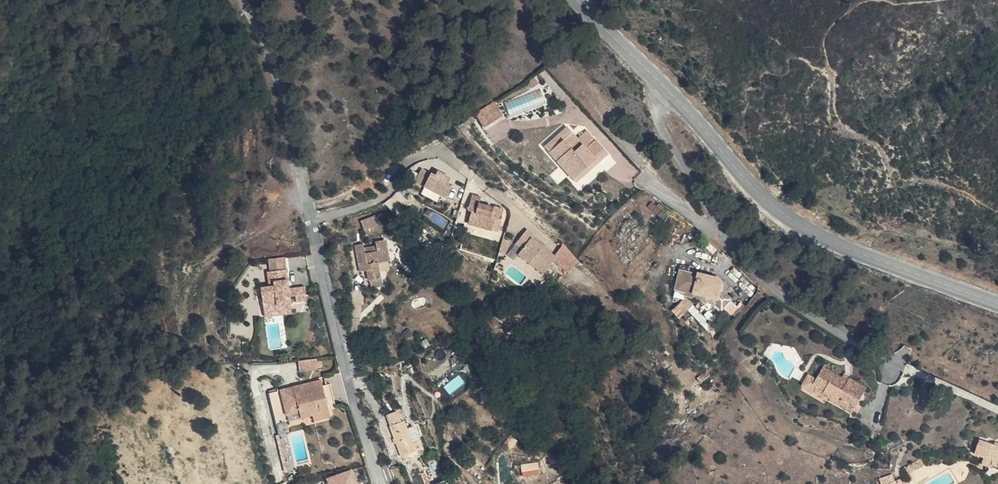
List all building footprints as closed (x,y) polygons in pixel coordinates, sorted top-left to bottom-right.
[(505,113),(497,99),(476,113),(485,126),(505,113)] [(575,131),(569,126),(546,145),(551,151),(575,131)] [(589,146),(575,131),(551,151),(576,181),(585,173),(581,170),(596,159),(599,162),(610,153),(598,139),(589,146)] [(599,162),(596,159),(581,170),(585,173),(599,162)] [(438,174),(433,171),(424,167),(418,179),(427,183),(449,195),(455,183),(450,180),(453,176),(440,169),(438,174)] [(449,195),(427,183),(423,190),(446,201),(449,195)] [(483,195),(474,193),(470,209),(474,210),(470,223),(495,229),(498,218),(502,218),(505,207),(495,205),(495,207),(481,203),(483,195)] [(365,229),(378,225),(375,215),(362,219),(365,229)] [(536,233),(528,227),(518,241),(525,246),(520,252),(546,271),(558,256),(533,236),(536,233)] [(525,246),(518,241),(511,250),(544,274),(546,271),(520,252),(525,246)] [(398,264),(395,242),(385,243),(386,251),(375,252),(374,246),(358,248),(361,269),(369,268),(373,290),(388,288),(385,266),(398,264)] [(263,286),(266,309),(280,308),(280,305),(292,303),(292,297),(298,296),(297,289),(290,290),(287,256),(271,258),(272,270),(270,271),(271,286),(263,286)] [(694,271),(681,267),(676,289),(688,292),(689,291),(703,294),(708,299),(711,300),(713,298),(717,301),(716,303),(724,311),(735,300),(728,293),(731,290),(719,278),(709,275),(708,277),(693,273),(694,271)] [(307,288),(297,289),(299,303),(309,302),(307,288)] [(688,297),(674,310),(680,317),(694,303),(688,297)] [(266,309),(266,315),(293,313),(292,303),(280,305),(280,308),(266,309)] [(315,369),(313,359),(301,360),(302,370),(315,369)] [(823,393),(840,404),(851,377),(850,377),(847,383),(842,380),(843,378),(825,366),(816,381),(827,388),(823,393)] [(823,393),(827,388),(816,381),(809,376),(804,384),(822,396),(823,393)] [(851,377),(840,404),(843,405),(845,402),(854,408),(866,387),(851,377)] [(282,389),(288,413),(301,410),(302,416),(314,413),(313,408),(329,404),(324,383),(323,378),(314,381),(315,386),(309,388),(307,382),(282,389)] [(329,404),(336,402),(331,382),(324,383),(329,404)] [(329,404),(313,408),(314,413),(315,418),(332,413),(329,404)] [(301,410),(288,413),(289,419),(302,416),(301,410)] [(407,431),(402,418),(388,423),(392,433),(403,460),(417,455),(424,451),(413,428),(407,431)] [(981,439),(976,451),(985,454),(993,458),(992,462),(997,465),(997,446),(994,444),(981,439)] [(927,464),(921,452),(912,457),(919,468),(927,464)] [(993,458),(985,454),(982,463),(990,465),(992,462),(993,458)] [(919,468),(912,457),(902,462),(907,474),(919,468)] [(540,461),(523,462),(523,475),(540,474),(540,461)] [(331,483),(360,483),(354,468),(328,477),(331,483)] [(884,483),(890,481),(895,479),(892,472),(881,476),(884,483)]
